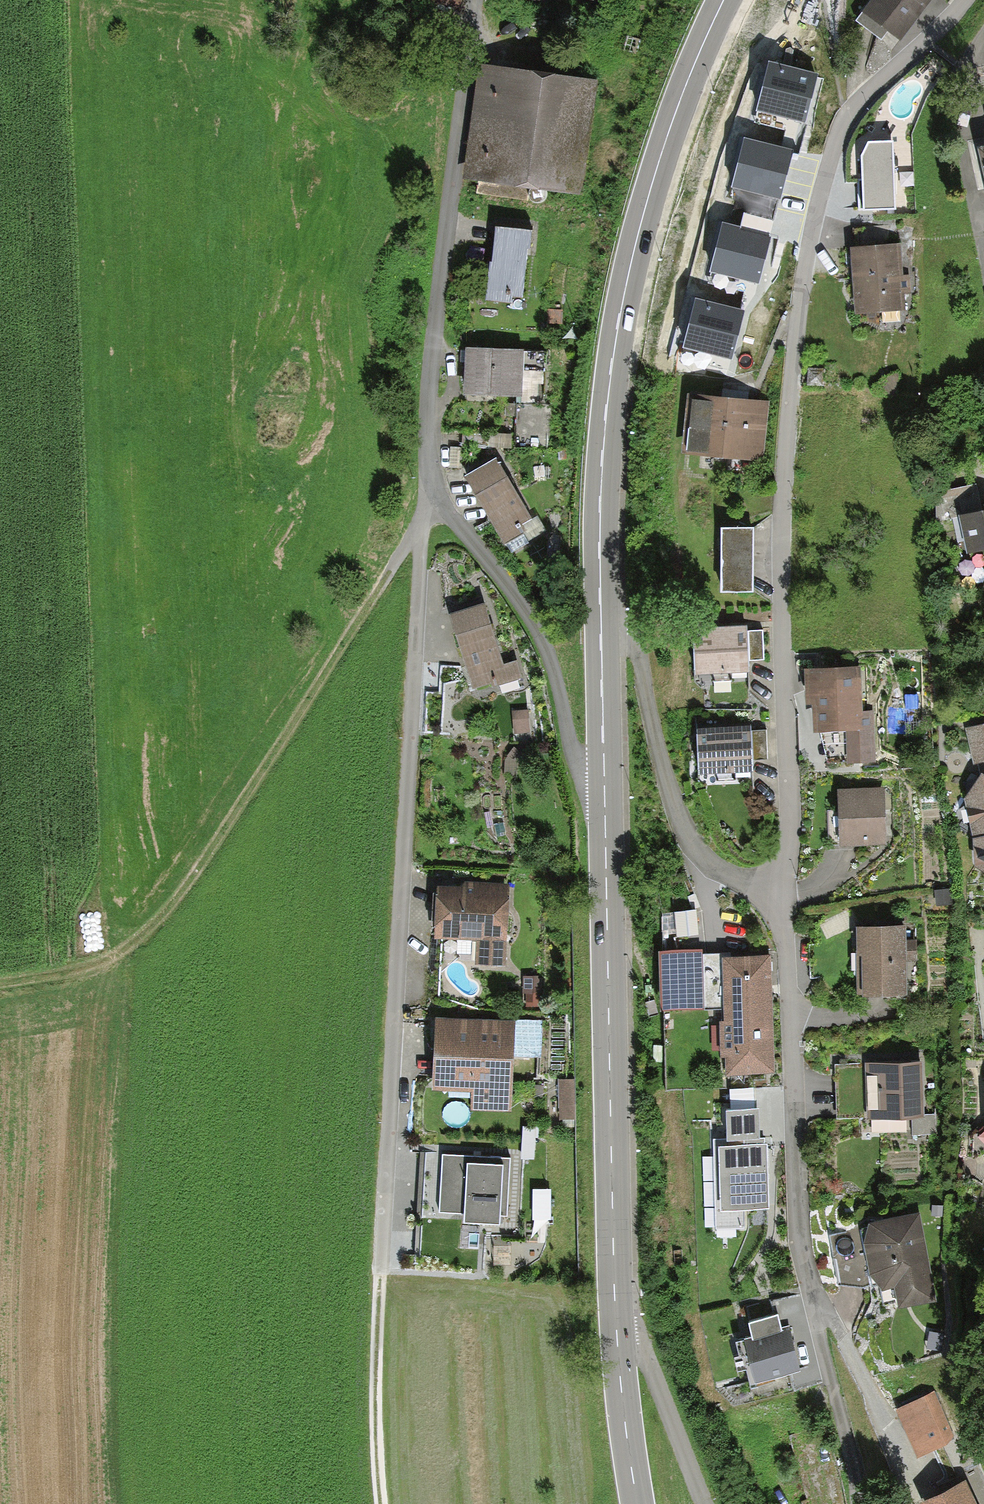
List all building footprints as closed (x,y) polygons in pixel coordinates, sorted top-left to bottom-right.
[(856,24),(881,42),(886,34),(901,45),(933,0),(874,0),(856,24)] [(768,62),(754,122),(786,129),(789,116),(804,119),(814,72),(768,62)] [(583,87),(483,75),(470,176),(570,189),(583,87)] [(794,150),(744,137),(731,188),(781,200),(787,177),(794,150)] [(895,209),(893,141),(869,143),(862,154),(864,210),(895,209)] [(774,221),(744,213),(740,227),(723,222),(711,269),(758,281),(774,221)] [(519,231),(483,229),(478,297),(514,300),(519,231)] [(852,253),(858,314),(903,310),(897,249),(852,253)] [(743,311),(693,298),(681,349),(731,361),(743,311)] [(462,353),(461,395),(534,397),(534,376),(542,376),(543,355),(462,353)] [(809,383),(823,383),(823,371),(809,371),(809,383)] [(682,454),(764,461),(769,400),(687,394),(682,454)] [(527,522),(494,461),(462,478),(495,539),(527,522)] [(963,506),(970,540),(983,537),(983,502),(963,506)] [(721,592),(752,592),(752,528),(721,528),(721,592)] [(445,617),(471,687),(503,676),(477,605),(445,617)] [(748,628),(694,629),(695,674),(750,672),(749,659),(764,658),(764,631),(748,632),(748,628)] [(813,733),(820,732),(826,762),(848,761),(848,764),(876,763),(874,709),(864,710),(862,666),(802,668),(804,709),(812,709),(813,733)] [(927,697),(910,698),(911,712),(928,711),(927,697)] [(751,725),(698,728),(701,772),(750,769),(750,760),(766,759),(764,731),(751,732),(751,725)] [(974,763),(983,761),(983,725),(966,729),(974,763)] [(964,799),(977,865),(983,870),(983,772),(982,771),(964,799)] [(838,790),(839,844),(885,844),(884,789),(838,790)] [(503,934),(503,889),(430,888),(429,933),(503,934)] [(935,890),(935,906),(951,906),(951,890),(935,890)] [(696,905),(676,906),(677,932),(697,932),(696,905)] [(905,994),(905,963),(916,963),(916,940),(905,941),(904,928),(856,929),(858,995),(905,994)] [(771,1067),(771,950),(702,951),(702,947),(661,947),(662,1004),(727,1004),(727,1013),(721,1013),(721,1050),(727,1050),(727,1067),(771,1067)] [(510,1096),(512,1024),(432,1021),(430,1093),(510,1096)] [(920,1064),(836,1066),(838,1119),(913,1116),(914,1137),(936,1136),(935,1123),(922,1123),(920,1064)] [(560,1076),(561,1116),(577,1116),(575,1076),(560,1076)] [(726,1134),(713,1134),(716,1225),(743,1224),(743,1204),(768,1203),(766,1148),(766,1134),(758,1134),(757,1103),(725,1104),(726,1134)] [(507,1156),(427,1152),(424,1219),(503,1223),(507,1156)] [(920,1211),(870,1218),(868,1227),(830,1232),(839,1279),(871,1284),(881,1283),(884,1302),(899,1299),(899,1303),(933,1298),(920,1211)] [(779,1310),(750,1316),(752,1329),(746,1330),(746,1333),(737,1335),(740,1349),(736,1350),(738,1364),(747,1362),(750,1379),(799,1369),(789,1322),(782,1323),(779,1310)] [(936,1388),(897,1405),(918,1453),(957,1436),(936,1388)] [(920,1503),(978,1503),(966,1479),(919,1501),(920,1503)]
